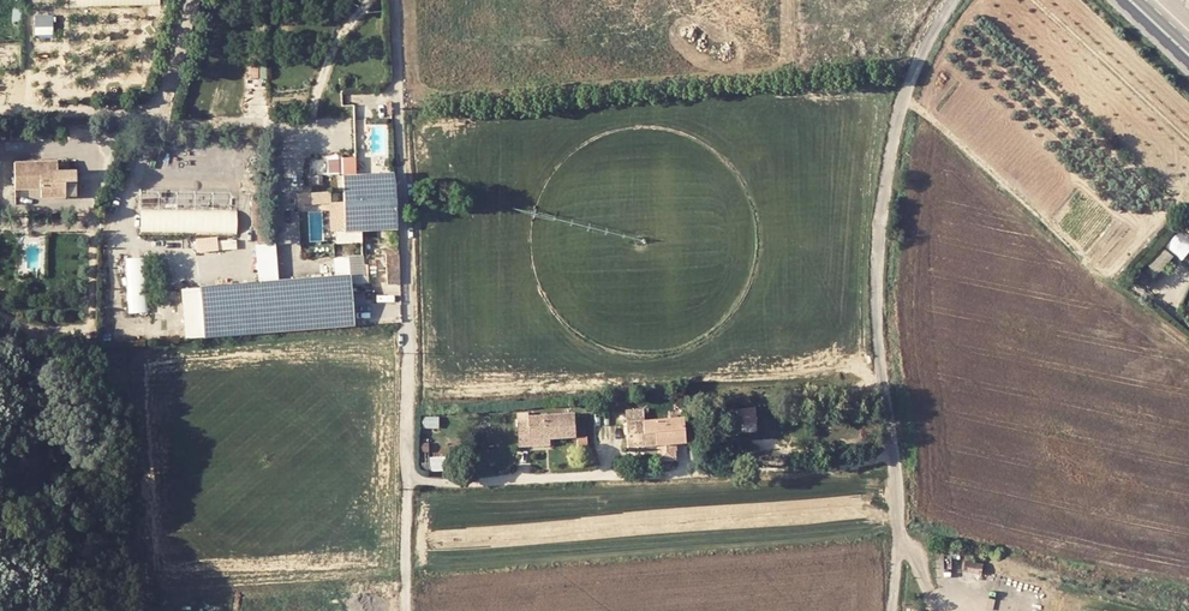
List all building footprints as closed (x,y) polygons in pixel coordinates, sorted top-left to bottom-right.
[(37,15),(38,35),(56,34),(55,14),(37,15)] [(360,172),(359,158),(313,158),(313,174),(322,174),(322,172),(360,172)] [(50,170),(49,161),(14,162),(14,188),(41,188),(40,182),(53,182),(53,196),(75,196),(75,169),(57,170),(50,170)] [(342,176),(346,229),(397,227),(395,173),(342,176)] [(53,182),(40,182),(41,188),(41,196),(53,196),(53,182)] [(298,214),(313,214),(313,203),(336,203),(336,190),(298,191),(298,214)] [(429,199),(441,198),(441,190),(429,190),(429,199)] [(145,232),(241,232),(241,211),(145,211),(145,232)] [(1166,246),(1183,258),(1188,250),(1188,238),(1178,230),(1166,246)] [(222,236),(199,238),(200,251),(223,250),(222,236)] [(185,340),(354,326),(349,275),(279,280),(276,244),(255,246),(258,282),(181,288),(185,340)] [(391,270),(402,270),(402,250),(392,250),(391,270)] [(132,313),(151,312),(149,257),(129,258),(132,313)] [(392,280),(402,280),(402,270),(391,270),(392,280)] [(589,418),(600,418),(599,411),(606,410),(606,406),(588,407),(589,418)] [(656,432),(645,432),(644,420),(643,408),(625,409),(626,424),(626,431),(628,447),(657,444),(656,432)] [(733,425),(745,424),(744,411),(732,412),(733,425)] [(530,438),(550,437),(574,436),(574,412),(528,414),(528,420),(517,422),(519,444),(530,444),(530,438)] [(645,432),(656,432),(657,444),(687,442),(685,418),(644,420),(645,432)]
